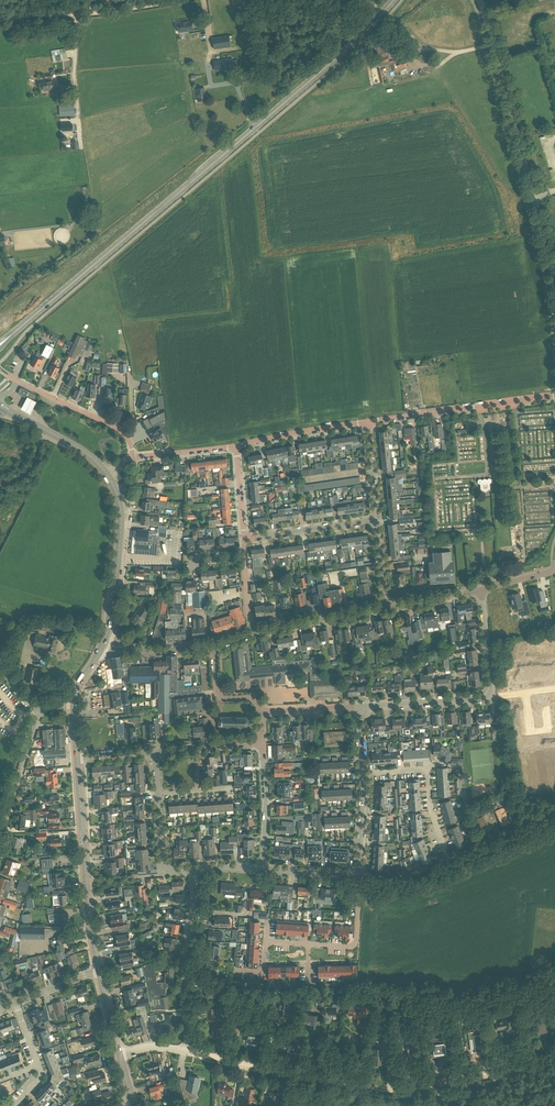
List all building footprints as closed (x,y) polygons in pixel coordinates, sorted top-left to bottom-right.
[(192,21),(177,23),(179,32),(193,30),(192,21)] [(188,36),(176,38),(179,60),(191,58),(188,36)] [(229,36),(213,39),(214,50),(231,47),(229,36)] [(59,51),(51,53),(54,63),(59,62),(58,60),(61,60),(61,59),(67,58),(65,50),(65,48),(59,49),(59,51)] [(387,56),(377,59),(378,64),(379,67),(392,64),(394,71),(398,70),(406,68),(404,58),(396,60),(388,62),(387,56)] [(234,67),(232,58),(213,61),(215,70),(234,67)] [(224,71),(208,73),(208,81),(231,79),(230,74),(225,74),(224,71)] [(55,79),(42,81),(44,91),(56,90),(55,79)] [(204,88),(196,89),(198,102),(206,100),(204,88)] [(74,115),(74,105),(59,106),(60,116),(74,115)] [(53,334),(50,340),(56,342),(58,336),(53,334)] [(78,335),(68,356),(71,357),(75,358),(77,355),(81,357),(85,348),(88,341),(84,339),(84,338),(78,335)] [(35,356),(31,364),(38,368),(40,363),(41,363),(43,360),(42,360),(44,355),(49,358),(53,350),(48,347),(44,355),(41,353),(39,358),(35,356)] [(51,368),(48,373),(55,377),(59,368),(56,366),(59,360),(55,358),(53,362),(52,364),(51,364),(50,368),(51,368)] [(107,363),(107,372),(118,372),(118,364),(107,363)] [(69,374),(65,382),(72,386),(76,377),(78,374),(74,372),(75,371),(72,369),(69,374)] [(20,384),(16,391),(24,395),(26,391),(31,394),(33,391),(20,384)] [(85,390),(85,397),(95,397),(96,385),(89,384),(88,390),(85,390)] [(103,388),(102,393),(103,393),(102,401),(111,402),(112,389),(103,388)] [(74,392),(72,397),(78,400),(79,397),(81,398),(84,392),(77,389),(76,392),(74,392)] [(117,398),(117,402),(120,403),(120,404),(126,404),(127,395),(127,389),(123,389),(123,395),(120,394),(120,399),(117,398)] [(141,393),(137,407),(145,409),(146,406),(149,407),(152,397),(141,393)] [(31,400),(27,398),(24,403),(22,409),(31,413),(33,408),(37,401),(32,398),(31,400)] [(149,417),(144,420),(148,428),(153,426),(160,423),(165,420),(164,409),(164,405),(159,406),(155,408),(158,412),(148,417),(149,417)] [(435,429),(434,429),(436,444),(442,443),(442,451),(447,451),(447,448),(446,440),(445,432),(442,432),(441,424),(434,425),(435,429)] [(151,434),(149,435),(151,439),(153,438),(155,441),(159,439),(159,440),(167,436),(166,426),(162,428),(160,429),(151,433),(151,434)] [(427,426),(421,426),(422,435),(422,437),(428,437),(430,453),(431,453),(434,452),(432,441),(432,435),(431,433),(428,433),(427,426)] [(414,428),(405,428),(406,439),(410,438),(411,445),(414,445),(416,445),(414,428)] [(359,435),(351,437),(352,444),(353,451),(355,450),(355,447),(361,446),(359,435)] [(337,439),(331,439),(332,447),(336,447),(336,452),(339,451),(337,439)] [(312,442),(305,443),(307,451),(307,454),(314,453),(313,450),(312,442)] [(293,445),(286,447),(287,450),(288,455),(288,457),(294,456),(294,453),(293,445)] [(288,455),(287,450),(286,447),(279,448),(281,456),(282,459),(283,466),(285,465),(284,459),(288,458),(288,457),(288,455)] [(282,459),(281,456),(279,448),(273,449),(277,466),(279,465),(279,464),(279,463),(278,460),(282,459)] [(273,462),(274,466),(277,466),(273,449),(266,451),(269,463),(273,462)] [(261,454),(255,455),(259,473),(263,472),(263,471),(262,464),(263,462),(261,454)] [(255,455),(248,457),(250,465),(254,464),(255,467),(256,471),(256,474),(252,475),(253,479),(259,477),(258,473),(259,473),(255,455)] [(205,461),(198,462),(199,470),(200,474),(204,473),(203,472),(205,472),(206,472),(206,469),(205,461)] [(191,464),(192,470),(192,472),(196,472),(196,473),(197,473),(197,477),(200,476),(199,470),(198,462),(191,463),(191,464)] [(152,469),(151,469),(152,473),(164,472),(163,469),(169,468),(168,465),(152,467),(152,469)] [(222,470),(218,470),(219,477),(220,485),(223,485),(229,485),(228,478),(222,478),(222,476),(222,470)] [(152,473),(147,474),(148,478),(149,477),(149,480),(152,480),(152,483),(161,482),(161,479),(160,479),(160,476),(165,475),(164,472),(152,473)] [(492,482),(491,479),(489,478),(487,479),(484,478),(482,480),(480,479),(478,480),(478,483),(480,484),(481,489),(485,492),(490,489),(489,484),(492,482)] [(398,484),(387,485),(387,491),(395,491),(401,490),(402,490),(402,483),(398,484)] [(145,487),(144,495),(150,496),(154,497),(154,491),(156,491),(156,489),(151,488),(145,487)] [(349,496),(352,512),(358,511),(356,493),(355,493),(353,493),(354,500),(350,501),(349,496)] [(357,500),(356,493),(358,511),(365,510),(363,499),(357,500)] [(337,495),(333,495),(333,496),(334,505),(334,507),(337,506),(338,514),(345,513),(344,505),(343,502),(343,501),(338,502),(337,495)] [(347,499),(343,500),(343,501),(343,502),(344,505),(345,513),(352,512),(349,496),(347,496),(347,499)] [(141,506),(141,508),(142,509),(142,510),(149,510),(153,511),(153,506),(154,505),(157,505),(164,506),(167,506),(167,505),(170,506),(171,502),(168,501),(150,499),(147,499),(146,502),(143,501),(143,506),(142,506),(141,506)] [(315,505),(311,505),(313,518),(320,517),(317,499),(315,500),(315,505)] [(317,499),(320,517),(326,516),(325,508),(324,503),(324,500),(317,501),(317,499)] [(273,509),(269,509),(270,515),(272,515),(273,521),(280,520),(277,502),(277,503),(275,503),(276,509),(273,510),(273,509)] [(279,502),(277,502),(280,520),(286,519),(285,508),(280,509),(279,502)] [(293,503),(291,504),(293,518),(299,517),(298,510),(294,510),(294,507),(293,507),(293,503)] [(258,504),(251,505),(252,510),(259,509),(259,511),(257,511),(257,514),(253,515),(253,518),(254,526),(261,525),(258,504)] [(261,504),(258,504),(261,525),(268,524),(267,516),(267,515),(263,515),(263,510),(262,510),(261,504)] [(289,507),(285,508),(286,519),(293,518),(291,504),(288,504),(289,507)] [(329,504),(325,504),(325,508),(326,516),(333,515),(332,507),(332,505),(331,506),(330,505),(329,505),(329,504)] [(217,510),(216,510),(216,512),(220,512),(220,513),(223,513),(223,517),(231,516),(230,509),(222,510),(220,510),(219,508),(216,509),(217,510)] [(397,510),(389,511),(390,518),(399,517),(403,517),(402,510),(397,510)] [(142,515),(141,524),(158,526),(158,528),(167,529),(167,526),(161,525),(162,522),(159,522),(159,517),(162,518),(163,517),(163,515),(158,515),(158,517),(142,515)] [(233,526),(226,527),(226,530),(226,534),(227,547),(234,546),(234,542),(239,542),(238,537),(234,537),(229,538),(229,534),(229,531),(230,531),(230,530),(233,530),(233,526)] [(219,527),(216,528),(216,539),(219,538),(220,547),(227,547),(226,534),(226,538),(220,538),(219,527)] [(137,530),(136,540),(150,541),(150,536),(158,536),(166,537),(167,529),(158,528),(158,531),(137,530)] [(213,539),(207,539),(207,548),(214,548),(214,539),(216,539),(216,528),(212,528),(213,539)] [(186,546),(186,552),(192,551),(192,549),(195,549),(194,540),(197,540),(196,529),(192,530),(193,537),(191,537),(191,540),(187,541),(187,546),(186,546)] [(199,529),(196,529),(197,540),(199,540),(200,549),(207,548),(207,539),(200,540),(199,529)] [(136,540),(135,554),(138,554),(150,555),(152,555),(157,555),(158,545),(158,536),(150,536),(150,541),(136,540)] [(356,553),(359,553),(358,550),(362,549),(360,536),(354,537),(355,545),(356,550),(356,553)] [(328,541),(322,542),(324,553),(330,552),(328,541)] [(322,542),(315,543),(318,559),(321,559),(320,556),(324,556),(322,542)] [(310,551),(306,551),(308,560),(311,560),(310,556),(313,556),(313,555),(317,554),(317,559),(318,559),(315,543),(309,544),(310,551)] [(290,546),(283,547),(284,555),(285,558),(285,562),(286,565),(289,565),(288,558),(291,558),(291,554),(290,546)] [(271,557),(268,557),(270,567),(273,567),(272,560),(278,560),(278,556),(277,548),(270,549),(271,557)] [(258,549),(251,550),(252,558),(256,557),(256,561),(253,561),(253,567),(260,566),(258,549)] [(399,550),(391,551),(391,558),(399,557),(400,560),(410,558),(410,555),(403,556),(403,554),(399,554),(399,550)] [(431,581),(453,579),(452,563),(450,563),(449,561),(450,561),(449,552),(434,553),(435,562),(435,564),(430,564),(431,581)] [(162,567),(162,574),(167,574),(167,578),(176,578),(177,570),(168,570),(168,567),(162,567)] [(235,568),(228,569),(229,581),(229,584),(230,587),(236,586),(236,583),(232,583),(232,578),(236,577),(235,568)] [(136,569),(135,575),(139,575),(139,576),(144,576),(144,579),(153,580),(153,575),(150,575),(150,571),(145,570),(136,569)] [(221,578),(219,579),(219,589),(223,588),(222,581),(222,578),(226,578),(226,581),(229,581),(228,569),(221,569),(221,578)] [(361,593),(356,593),(357,599),(362,599),(370,597),(368,587),(369,587),(368,583),(368,581),(367,577),(366,573),(367,572),(366,569),(360,570),(360,573),(362,584),(359,585),(361,593)] [(202,580),(199,580),(200,591),(203,590),(202,580),(209,579),(208,570),(201,571),(202,580)] [(215,570),(208,570),(209,579),(215,579),(216,589),(219,589),(219,579),(216,579),(215,570)] [(403,573),(395,574),(397,586),(404,585),(403,577),(404,577),(403,573)] [(416,576),(415,576),(416,584),(423,584),(423,583),(426,582),(426,578),(423,578),(422,576),(421,573),(416,573),(416,576)] [(322,577),(316,578),(320,598),(323,597),(325,607),(332,606),(332,607),(337,607),(336,603),(342,602),(340,591),(342,591),(342,588),(329,591),(327,583),(323,583),(322,577)] [(135,585),(134,593),(149,595),(149,587),(155,588),(155,584),(161,585),(162,582),(154,581),(147,581),(147,583),(140,582),(139,585),(135,585)] [(192,581),(186,581),(186,592),(186,611),(194,611),(194,607),(205,607),(204,591),(196,591),(195,581),(192,582),(192,581)] [(314,587),(309,588),(310,590),(310,595),(311,603),(312,603),(312,605),(318,604),(317,602),(318,602),(316,594),(314,587)] [(529,590),(528,590),(532,603),(532,600),(539,599),(541,607),(539,608),(540,608),(541,613),(540,613),(541,613),(550,611),(549,610),(549,611),(548,606),(547,606),(543,590),(539,591),(538,588),(532,589),(529,590)] [(297,594),(294,595),(297,606),(301,605),(305,605),(304,599),(304,597),(303,597),(302,593),(302,590),(296,591),(297,594)] [(167,602),(165,612),(166,612),(167,615),(167,609),(175,609),(181,609),(181,613),(184,613),(183,609),(181,609),(181,591),(169,591),(169,602),(167,602)] [(260,592),(253,593),(254,600),(261,599),(260,592)] [(516,594),(509,595),(511,605),(513,605),(514,608),(517,607),(518,611),(525,610),(526,615),(530,614),(528,607),(523,608),(521,601),(519,594),(516,595),(516,594)] [(286,597),(280,598),(281,602),(282,608),(286,607),(286,609),(291,608),(289,601),(288,596),(286,597)] [(160,612),(152,637),(155,640),(166,639),(165,630),(166,630),(165,621),(166,621),(167,615),(166,612),(165,612),(167,602),(168,599),(159,597),(156,611),(160,612)] [(496,602),(491,603),(492,609),(493,620),(499,620),(499,615),(505,613),(501,599),(496,601),(496,602)] [(212,621),(209,622),(213,636),(229,631),(230,632),(246,627),(240,606),(242,606),(240,600),(226,605),(228,611),(223,612),(222,611),(217,612),(219,619),(212,621)] [(467,604),(464,604),(466,614),(467,617),(468,624),(468,626),(471,625),(473,625),(473,620),(471,621),(469,610),(473,610),(472,607),(473,607),(472,601),(466,602),(467,604)] [(457,606),(458,612),(459,612),(462,612),(463,614),(466,614),(464,604),(462,605),(461,603),(457,604),(457,606)] [(135,613),(130,619),(139,626),(145,620),(144,620),(150,612),(141,605),(135,613)] [(264,605),(255,606),(257,617),(266,616),(266,617),(275,616),(274,605),(265,607),(264,605)] [(449,615),(448,607),(440,609),(442,622),(446,621),(450,620),(449,615)] [(166,621),(165,621),(166,630),(165,630),(166,639),(180,638),(179,618),(175,618),(175,609),(167,609),(167,615),(166,621)] [(181,609),(175,609),(175,618),(179,618),(180,638),(186,637),(184,613),(181,613),(181,609)] [(420,618),(416,619),(418,634),(422,633),(421,629),(422,629),(433,626),(433,628),(439,626),(437,616),(435,617),(434,612),(433,612),(430,612),(424,614),(424,615),(419,616),(420,618)] [(458,612),(454,613),(456,622),(457,626),(463,625),(462,621),(462,620),(461,620),(460,615),(459,612),(458,612)] [(402,616),(400,617),(403,630),(408,629),(410,640),(419,639),(416,623),(411,624),(409,615),(406,616),(406,615),(403,616),(402,616)] [(203,618),(192,618),(192,628),(193,637),(205,636),(204,627),(203,618)] [(388,619),(387,619),(387,618),(382,619),(382,620),(381,620),(383,632),(390,631),(391,637),(395,637),(393,626),(389,627),(388,619)] [(383,632),(381,620),(375,621),(376,629),(373,630),(373,632),(375,639),(378,639),(378,636),(380,636),(380,632),(383,631),(383,632)] [(31,621),(29,629),(37,630),(39,623),(31,621)] [(365,626),(362,626),(364,637),(365,641),(369,640),(375,639),(373,632),(370,632),(370,630),(369,625),(368,625),(368,624),(365,625),(365,626)] [(458,639),(456,624),(451,625),(451,628),(449,629),(451,640),(458,639)] [(471,626),(469,626),(468,626),(468,624),(465,625),(466,630),(467,629),(468,634),(466,634),(466,638),(469,638),(469,643),(470,646),(474,645),(474,642),(477,642),(476,637),(475,628),(472,628),(471,626)] [(364,637),(362,626),(361,626),(360,625),(357,626),(357,627),(356,627),(357,635),(354,635),(356,648),(362,647),(361,638),(364,637)] [(341,629),(334,630),(337,643),(343,642),(341,630),(341,629)] [(348,629),(341,630),(343,642),(350,641),(348,629)] [(327,630),(320,631),(321,640),(325,640),(327,648),(329,648),(331,658),(336,657),(334,644),(329,645),(327,630)] [(314,632),(308,633),(310,645),(314,645),(315,649),(320,648),(318,639),(316,640),(314,632)] [(303,642),(300,643),(301,651),(307,650),(307,646),(310,645),(308,633),(302,634),(303,642)] [(36,634),(34,646),(47,649),(47,651),(55,653),(57,644),(58,641),(59,637),(50,635),(50,637),(36,634)] [(293,636),(285,638),(287,650),(287,652),(290,648),(290,646),(294,645),(293,636)] [(285,638),(277,639),(278,648),(283,647),(283,650),(287,650),(285,638)] [(267,639),(256,641),(257,652),(265,650),(267,659),(274,658),(273,651),(269,652),(267,639)] [(241,645),(233,645),(237,678),(237,681),(249,680),(249,678),(258,677),(259,679),(265,678),(265,676),(274,675),(275,684),(286,683),(285,674),(295,673),(294,672),(310,671),(311,681),(325,680),(324,677),(321,677),(321,675),(321,674),(320,658),(312,659),(308,660),(308,659),(273,663),(273,665),(251,667),(249,644),(244,644),(241,644),(241,645)] [(276,648),(272,648),(273,651),(274,658),(274,657),(275,662),(288,660),(287,655),(279,656),(278,650),(276,650),(276,648)] [(476,650),(467,651),(468,658),(477,657),(476,650)] [(416,653),(418,661),(424,659),(422,652),(416,653)] [(167,661),(167,669),(168,674),(170,674),(170,680),(177,680),(177,674),(172,674),(172,669),(177,669),(177,655),(167,656),(167,661)] [(122,656),(110,658),(112,669),(112,668),(113,679),(125,677),(125,682),(151,682),(151,689),(151,698),(158,698),(158,694),(159,694),(159,670),(154,670),(154,667),(131,667),(130,662),(123,663),(122,656)] [(465,664),(457,665),(458,669),(466,668),(465,665),(469,664),(469,665),(478,664),(477,657),(468,658),(464,659),(464,663),(465,662),(465,664)] [(178,695),(177,680),(170,680),(170,674),(168,674),(167,669),(167,661),(154,662),(154,667),(154,669),(160,669),(160,695),(159,695),(158,713),(164,713),(165,722),(172,721),(171,717),(170,716),(169,713),(170,695),(178,695)] [(28,666),(25,681),(37,683),(39,668),(28,666)] [(428,673),(420,674),(421,688),(432,687),(431,677),(434,676),(433,667),(428,667),(428,673)] [(479,670),(469,672),(470,679),(480,678),(479,670)] [(396,683),(387,683),(388,693),(399,692),(399,688),(401,688),(401,675),(395,676),(396,683)] [(378,681),(371,682),(372,692),(382,691),(381,685),(385,684),(384,676),(377,677),(378,681)] [(446,677),(436,678),(437,687),(448,686),(448,682),(451,682),(450,676),(446,676),(446,677)] [(480,678),(470,679),(467,679),(468,686),(481,685),(480,678)] [(340,696),(339,679),(325,680),(311,681),(310,681),(310,685),(310,689),(310,690),(311,698),(315,698),(316,700),(325,699),(326,699),(326,697),(340,696)] [(412,681),(404,682),(404,691),(405,691),(409,691),(409,690),(415,690),(415,685),(418,685),(417,679),(412,679),(412,681)] [(356,685),(348,686),(348,696),(357,695),(356,685)] [(364,685),(356,685),(357,695),(365,694),(364,685)] [(108,694),(104,695),(106,707),(110,706),(110,707),(122,705),(120,692),(108,694)] [(128,692),(121,693),(121,696),(123,705),(125,705),(126,715),(130,714),(130,704),(128,695),(128,692)] [(203,696),(173,699),(175,714),(178,714),(178,715),(182,715),(181,713),(195,711),(196,713),(198,712),(198,711),(204,710),(204,705),(205,705),(204,701),(203,701),(203,696)] [(470,712),(462,712),(463,723),(464,723),(469,723),(470,738),(475,737),(475,735),(474,726),(471,726),(470,712)] [(491,712),(484,713),(485,724),(492,723),(491,712)] [(455,713),(447,713),(448,724),(456,723),(455,713)] [(484,713),(477,713),(477,724),(485,724),(484,713)] [(433,714),(432,715),(433,725),(439,725),(439,729),(440,729),(441,734),(445,733),(444,729),(444,718),(441,718),(440,714),(437,714),(433,714)] [(219,720),(219,723),(220,723),(220,726),(237,727),(237,731),(236,731),(236,732),(237,731),(241,731),(242,732),(241,731),(241,727),(241,726),(245,726),(246,727),(246,726),(248,724),(249,724),(250,724),(248,723),(248,720),(250,720),(249,719),(248,720),(246,717),(247,716),(246,716),(245,717),(242,717),(241,716),(241,717),(237,717),(237,716),(236,717),(220,717),(220,720),(219,720)] [(419,729),(419,717),(412,718),(412,722),(409,723),(409,727),(410,734),(414,734),(414,729),(419,729)] [(426,717),(419,717),(419,729),(425,728),(425,733),(430,733),(429,724),(429,722),(429,721),(426,721),(426,717)] [(193,730),(189,731),(190,736),(194,736),(206,735),(205,727),(207,727),(206,722),(208,722),(207,718),(200,718),(201,723),(202,722),(202,726),(199,726),(199,725),(193,726),(193,727),(193,730)] [(372,727),(368,727),(368,734),(375,733),(375,731),(379,730),(378,719),(371,720),(372,727)] [(385,719),(378,719),(379,730),(379,734),(386,734),(389,734),(389,727),(385,727),(385,719)] [(399,729),(398,719),(392,719),(393,727),(389,727),(389,734),(393,734),(393,733),(396,733),(396,730),(399,729)] [(405,719),(398,719),(399,729),(403,729),(403,732),(404,734),(406,734),(406,739),(410,738),(410,734),(409,727),(405,728),(405,719)] [(144,725),(142,725),(143,738),(145,738),(145,739),(148,739),(148,740),(149,740),(149,742),(153,741),(153,740),(153,739),(156,738),(156,736),(160,735),(159,724),(158,724),(158,720),(153,720),(154,723),(144,724),(144,725)] [(324,731),(323,731),(324,746),(349,745),(348,730),(347,722),(324,723),(324,731)] [(307,724),(300,725),(301,738),(308,738),(308,741),(313,740),(311,728),(308,729),(308,728),(307,724)] [(293,730),(290,731),(291,742),(295,742),(294,739),(301,738),(300,725),(293,726),(293,729),(293,730)] [(135,727),(126,728),(127,740),(136,739),(135,727)] [(281,727),(273,727),(273,739),(274,739),(274,743),(283,743),(283,738),(281,738),(281,727)] [(64,728),(42,730),(42,739),(65,737),(64,728)] [(65,737),(42,739),(42,741),(44,741),(45,749),(47,749),(47,750),(48,750),(61,749),(61,748),(65,748),(65,744),(66,743),(66,737),(65,737)] [(295,744),(272,745),(272,758),(282,757),(285,757),(286,760),(295,760),(295,744)] [(441,744),(433,745),(434,756),(436,756),(437,755),(438,756),(446,748),(441,744)] [(393,747),(390,747),(391,763),(398,762),(397,757),(400,757),(400,749),(397,749),(397,751),(393,752),(393,747)] [(45,758),(34,759),(34,766),(42,765),(42,766),(56,765),(56,757),(66,756),(65,748),(61,748),(61,749),(48,750),(47,750),(47,749),(45,749),(45,758)] [(446,748),(438,756),(440,758),(439,758),(440,761),(451,760),(450,752),(446,748)] [(244,753),(227,754),(227,760),(240,760),(241,760),(241,758),(251,758),(253,756),(251,754),(251,753),(250,752),(248,752),(248,751),(244,752),(244,753)] [(124,764),(124,771),(128,771),(132,770),(132,771),(143,770),(143,763),(138,763),(138,760),(134,760),(134,767),(128,767),(127,764),(124,764)] [(278,763),(274,763),(275,776),(290,775),(290,770),(283,771),(283,768),(292,768),(303,768),(303,762),(295,763),(295,760),(286,760),(282,760),(282,763),(280,763),(280,762),(278,763)] [(45,768),(35,769),(35,776),(45,776),(45,775),(46,775),(47,783),(50,783),(50,787),(58,787),(57,773),(54,773),(53,770),(46,770),(45,770),(45,768)] [(238,775),(235,775),(235,782),(244,782),(244,780),(252,779),(252,771),(243,771),(243,775),(238,775)] [(419,779),(408,780),(408,788),(419,787),(419,779)] [(376,785),(376,791),(387,792),(387,786),(390,786),(390,782),(382,781),(382,785),(376,785)] [(278,784),(278,788),(279,788),(279,791),(293,790),(295,790),(295,787),(292,787),(291,782),(278,783),(278,784)] [(327,800),(326,785),(324,785),(324,790),(321,790),(322,793),(319,793),(319,800),(327,800)] [(244,790),(243,790),(243,793),(246,793),(247,794),(256,794),(256,786),(246,786),(245,786),(244,788),(244,790)] [(294,801),(293,790),(279,791),(279,793),(279,797),(279,798),(286,798),(286,802),(294,801)] [(104,794),(94,795),(95,806),(107,805),(106,798),(113,797),(113,791),(103,792),(104,794)] [(500,799),(495,801),(497,805),(498,808),(503,806),(504,806),(507,805),(506,803),(510,801),(507,793),(503,794),(502,793),(498,795),(500,799)] [(132,794),(121,795),(121,799),(122,805),(125,804),(125,798),(132,798),(133,804),(135,804),(143,803),(143,796),(132,797),(132,794)] [(49,799),(43,799),(44,804),(50,803),(50,804),(59,803),(58,795),(49,796),(49,799)] [(225,797),(225,800),(226,811),(233,810),(232,800),(228,800),(228,796),(225,797)] [(192,797),(189,797),(190,801),(191,812),(198,811),(197,800),(193,801),(192,797)] [(221,797),(218,797),(218,801),(219,811),(226,811),(225,800),(221,801),(221,797)] [(178,798),(175,798),(176,802),(177,813),(184,812),(183,802),(179,802),(178,798)] [(185,798),(182,798),(183,802),(184,812),(191,812),(190,801),(186,801),(185,798)] [(206,798),(204,798),(204,802),(205,813),(212,812),(211,801),(207,802),(206,798)] [(211,798),(211,801),(212,812),(219,811),(218,801),(214,801),(214,798),(211,798)] [(171,799),(168,799),(170,813),(177,813),(176,802),(172,802),(171,799)] [(197,800),(198,811),(198,813),(205,813),(204,802),(200,802),(200,799),(197,799),(197,800)] [(451,800),(440,803),(441,808),(452,805),(451,800)] [(304,808),(304,801),(293,801),(294,809),(304,808)] [(375,803),(375,809),(381,809),(380,812),(388,813),(388,804),(386,804),(375,803)] [(245,804),(236,804),(236,807),(236,812),(239,812),(245,812),(245,817),(252,817),(253,817),(253,810),(245,810),(245,804)] [(283,805),(277,805),(277,814),(288,814),(287,805),(283,805)] [(452,805),(441,808),(443,813),(453,810),(452,805)] [(108,811),(101,812),(102,822),(112,822),(111,813),(118,812),(118,810),(118,807),(107,808),(108,811)] [(485,807),(475,811),(476,814),(477,817),(482,815),(486,814),(487,813),(487,812),(492,810),(491,807),(486,809),(485,807)] [(504,807),(495,811),(501,825),(510,822),(506,813),(509,812),(508,809),(505,811),(504,807)] [(453,810),(443,813),(444,818),(455,815),(453,810)] [(49,814),(46,814),(47,821),(50,821),(59,820),(59,819),(60,819),(60,816),(59,816),(59,813),(52,813),(52,812),(49,812),(49,814)] [(375,815),(374,821),(385,822),(386,816),(388,816),(388,813),(380,812),(380,815),(375,815)] [(316,814),(312,814),(312,815),(312,820),(313,820),(313,818),(314,818),(314,817),(316,817),(317,831),(323,830),(321,813),(316,814)] [(19,814),(17,828),(23,829),(25,815),(19,814)] [(455,815),(444,818),(446,824),(456,821),(455,815)] [(485,815),(476,819),(483,834),(487,832),(485,826),(489,825),(485,815)] [(245,823),(237,823),(237,826),(245,826),(245,829),(248,829),(248,825),(252,825),(252,817),(245,817),(245,823)] [(50,825),(48,825),(49,829),(60,828),(60,827),(61,826),(61,824),(60,824),(59,820),(50,821),(50,825)] [(134,820),(126,821),(127,825),(133,824),(134,830),(137,830),(146,829),(145,822),(136,823),(136,824),(134,824),(134,820)] [(276,826),(276,828),(276,829),(276,832),(281,832),(281,833),(283,833),(284,833),(285,833),(285,832),(289,832),(289,831),(294,831),(294,822),(284,821),(284,825),(277,825),(277,826),(276,826)] [(103,835),(102,836),(102,838),(103,838),(103,839),(113,838),(113,831),(114,831),(114,824),(107,825),(108,828),(102,828),(103,835)] [(458,825),(448,830),(450,835),(460,830),(458,825)] [(134,834),(129,834),(130,837),(135,837),(146,836),(146,829),(137,830),(137,834),(134,834)] [(460,830),(450,835),(452,839),(462,835),(460,830)] [(388,834),(385,834),(374,833),(374,834),(372,834),(372,839),(373,839),(382,840),(382,841),(387,841),(388,834)] [(462,835),(452,839),(454,844),(464,840),(462,835)] [(127,840),(125,840),(126,848),(136,847),(136,844),(147,843),(146,836),(135,837),(135,843),(130,843),(129,842),(129,841),(127,841),(127,840)] [(15,837),(12,845),(15,846),(14,852),(18,854),(20,847),(18,847),(20,841),(24,842),(25,839),(20,837),(20,839),(15,837)] [(41,848),(41,853),(41,854),(52,853),(52,847),(51,847),(51,846),(61,845),(61,844),(62,844),(62,841),(61,841),(61,838),(54,838),(54,837),(51,837),(51,839),(48,839),(49,846),(49,847),(41,848)] [(229,842),(220,843),(221,853),(233,852),(233,845),(237,844),(237,837),(229,837),(229,842)] [(213,839),(204,840),(205,854),(215,853),(213,839)] [(248,840),(244,840),(244,848),(251,848),(254,848),(254,839),(251,840),(251,839),(248,839),(248,840)] [(423,839),(413,843),(415,848),(425,844),(423,839)] [(180,848),(174,848),(175,857),(184,857),(183,849),(186,849),(186,840),(180,840),(180,848)] [(464,840),(454,844),(456,849),(461,847),(463,850),(468,848),(464,840)] [(113,844),(104,845),(105,856),(117,855),(116,848),(122,847),(122,841),(113,841),(113,844)] [(293,845),(292,855),(295,855),(295,859),(298,859),(298,860),(301,860),(301,859),(302,859),(303,849),(303,845),(295,844),(295,842),(293,841),(293,845)] [(315,841),(315,861),(320,860),(320,859),(321,859),(321,850),(323,850),(323,844),(319,844),(315,844),(315,841)] [(198,842),(189,843),(190,856),(198,856),(198,848),(198,842)] [(273,852),(273,856),(274,856),(274,857),(275,857),(275,858),(278,858),(278,857),(281,857),(282,843),(280,843),(280,846),(275,845),(274,852),(273,852)] [(282,843),(281,857),(282,857),(282,858),(285,859),(285,858),(288,858),(289,855),(292,855),(293,845),(287,844),(287,847),(282,847),(282,843)] [(425,844),(415,848),(417,854),(427,849),(425,844)] [(242,848),(239,848),(239,853),(242,853),(242,852),(244,852),(244,858),(245,861),(245,862),(248,862),(248,856),(252,856),(251,848),(244,848),(242,848)] [(331,848),(330,860),(332,860),(332,861),(336,862),(336,860),(339,860),(340,848),(331,848)] [(340,848),(339,860),(342,860),(342,862),(346,862),(346,861),(348,861),(349,849),(340,848)] [(427,849),(417,854),(419,859),(429,855),(427,849)] [(419,859),(416,860),(420,869),(426,866),(433,863),(432,860),(429,855),(419,859)] [(138,860),(131,860),(131,864),(135,863),(138,863),(148,862),(148,856),(138,856),(138,860)] [(114,862),(105,862),(106,873),(123,872),(123,867),(119,868),(119,866),(124,866),(123,857),(114,858),(114,862)] [(52,858),(44,859),(42,859),(42,870),(43,870),(50,870),(53,869),(52,858)] [(7,860),(4,872),(13,875),(16,867),(19,868),(20,864),(7,860)] [(372,863),(372,869),(378,869),(378,873),(385,874),(386,864),(383,864),(372,863)] [(63,872),(51,873),(52,880),(64,879),(65,879),(65,872),(63,872)] [(12,881),(1,878),(0,881),(0,888),(9,891),(12,881)] [(49,886),(44,887),(44,891),(53,890),(53,887),(56,887),(56,886),(64,886),(64,879),(52,880),(52,883),(49,883),(49,886)] [(19,880),(17,887),(26,890),(27,890),(29,883),(19,880)] [(180,891),(180,889),(183,888),(183,887),(184,886),(184,884),(183,884),(182,881),(172,882),(172,886),(169,886),(159,887),(160,893),(176,892),(176,891),(180,891)] [(221,883),(220,893),(225,894),(226,893),(234,893),(234,894),(242,895),(242,889),(235,888),(235,884),(221,883)] [(143,885),(134,886),(135,897),(140,896),(141,900),(144,900),(145,905),(149,905),(147,888),(144,888),(143,885)] [(274,885),(273,897),(280,897),(280,895),(281,885),(274,885)] [(280,897),(280,898),(289,899),(288,902),(287,909),(291,909),(292,900),(292,896),(289,895),(289,896),(288,895),(289,886),(281,885),(280,895),(280,897)] [(106,890),(105,890),(105,893),(106,893),(106,895),(119,894),(121,894),(121,887),(106,888),(106,890)] [(3,900),(2,903),(10,905),(14,907),(15,902),(4,899),(5,897),(6,898),(9,891),(0,888),(0,899),(3,900)] [(317,894),(317,901),(321,901),(321,899),(334,900),(335,890),(321,889),(321,894),(317,894)] [(63,890),(52,891),(53,896),(55,896),(55,900),(59,900),(60,905),(67,904),(66,895),(64,895),(63,890)] [(248,900),(247,910),(252,911),(253,898),(262,899),(263,892),(258,891),(259,890),(254,890),(254,891),(251,890),(250,891),(248,891),(247,899),(248,900)] [(184,894),(176,895),(176,892),(160,893),(160,899),(171,899),(176,898),(176,902),(184,901),(184,894)] [(119,900),(107,902),(108,909),(120,907),(119,900)] [(168,909),(167,912),(166,912),(165,919),(166,920),(169,920),(175,921),(176,921),(177,918),(181,919),(182,912),(181,912),(182,908),(175,907),(174,910),(168,909)] [(57,914),(48,915),(49,920),(57,919),(58,925),(62,924),(62,922),(68,921),(67,913),(61,913),(61,914),(57,915),(57,914)] [(122,914),(110,916),(111,922),(123,921),(122,914)] [(250,922),(249,927),(259,927),(260,922),(251,921),(251,918),(244,917),(244,921),(250,922)] [(174,923),(175,921),(169,920),(166,920),(160,920),(159,925),(165,926),(169,927),(168,931),(178,933),(179,924),(174,923)] [(322,936),(323,920),(314,920),(313,930),(317,930),(317,936),(322,936)] [(332,921),(323,920),(322,936),(327,936),(327,931),(331,931),(332,921)] [(123,921),(111,922),(112,929),(120,928),(121,932),(129,930),(128,924),(123,925),(123,921)] [(344,924),(344,922),(335,921),(334,932),(338,932),(338,937),(343,938),(344,924)] [(309,923),(303,922),(302,935),(308,935),(308,930),(311,930),(312,924),(309,924),(309,923)] [(353,925),(344,924),(343,938),(348,938),(348,933),(352,933),(353,925)] [(20,926),(20,938),(44,938),(44,926),(20,926)] [(209,931),(208,939),(221,940),(222,932),(209,931)] [(129,933),(116,936),(117,942),(130,940),(129,933)] [(61,935),(58,935),(59,943),(56,943),(57,951),(64,950),(63,943),(71,941),(70,934),(65,935),(65,934),(61,935)] [(166,937),(165,949),(173,950),(174,943),(177,943),(177,938),(166,937)] [(134,939),(130,940),(117,942),(118,948),(128,947),(128,948),(134,947),(135,946),(134,939)] [(208,949),(207,961),(217,961),(217,957),(220,948),(213,946),(213,948),(208,949)] [(71,950),(66,951),(67,956),(70,968),(77,967),(75,958),(74,954),(73,950),(71,950)] [(132,952),(119,954),(120,960),(133,958),(132,952)] [(133,958),(120,960),(121,967),(138,964),(137,963),(138,963),(137,958),(136,957),(133,958)] [(26,958),(14,961),(16,967),(20,966),(19,965),(27,963),(26,958)] [(207,961),(206,974),(216,974),(217,961),(207,961)] [(58,963),(51,965),(55,975),(62,972),(58,963)] [(46,964),(43,966),(48,978),(49,978),(49,979),(54,977),(54,976),(55,975),(51,965),(47,967),(46,964)] [(143,967),(136,968),(138,977),(141,976),(144,976),(143,967)] [(25,970),(21,972),(25,982),(29,981),(30,983),(36,980),(37,981),(41,979),(37,970),(27,974),(25,970)] [(129,975),(120,977),(122,984),(130,982),(130,979),(133,978),(132,975),(129,975)] [(15,977),(4,981),(7,988),(9,987),(10,990),(17,988),(16,985),(18,984),(15,977)] [(86,986),(75,989),(77,997),(89,994),(86,986)] [(206,988),(206,998),(215,998),(215,989),(206,988)] [(132,989),(124,991),(125,998),(136,995),(135,991),(133,992),(132,989)] [(69,990),(63,992),(66,1000),(67,999),(67,1001),(71,1000),(71,998),(72,997),(72,995),(71,995),(69,990)] [(167,996),(166,996),(160,997),(160,998),(158,998),(157,994),(148,995),(151,1010),(161,1009),(169,1008),(167,996)] [(136,995),(125,998),(127,1005),(135,1002),(135,999),(137,999),(136,995)] [(279,997),(277,1014),(287,1015),(289,998),(279,997)] [(54,1011),(50,1012),(52,1018),(56,1017),(56,1014),(64,1012),(61,1000),(59,1001),(59,999),(54,1001),(54,1002),(52,1002),(54,1011)] [(325,1006),(324,1023),(324,1021),(331,1022),(331,1019),(332,1019),(332,1017),(331,1017),(331,1015),(336,1015),(336,1008),(339,1008),(340,1004),(333,1003),(332,1007),(328,1007),(325,1006)] [(394,1003),(389,1010),(394,1013),(399,1007),(394,1003)] [(354,1008),(354,1015),(355,1015),(355,1022),(360,1022),(361,1015),(367,1015),(368,1006),(366,1006),(366,1005),(362,1005),(362,1006),(360,1006),(360,1008),(354,1008)] [(89,1018),(88,1015),(90,1015),(89,1011),(87,1012),(87,1011),(82,1012),(80,1007),(69,1010),(71,1015),(76,1014),(78,1021),(82,1020),(89,1018)] [(38,1008),(28,1012),(30,1016),(32,1016),(35,1022),(42,1019),(43,1021),(48,1019),(45,1010),(40,1012),(38,1008)] [(221,1030),(221,1020),(219,1020),(219,1009),(199,1009),(199,1013),(202,1013),(202,1015),(209,1016),(209,1020),(213,1020),(213,1035),(218,1035),(218,1040),(226,1040),(226,1029),(221,1030)] [(303,1013),(302,1021),(307,1021),(310,1021),(310,1024),(317,1024),(318,1016),(307,1015),(307,1013),(303,1013)] [(406,1016),(396,1017),(397,1024),(413,1023),(412,1013),(405,1013),(406,1016)] [(166,1022),(157,1024),(159,1035),(164,1034),(163,1029),(175,1028),(174,1020),(173,1014),(165,1015),(166,1021),(165,1021),(166,1022)] [(503,1021),(496,1022),(497,1030),(504,1028),(504,1030),(515,1028),(513,1015),(510,1014),(507,1015),(506,1016),(502,1016),(503,1021)] [(135,1027),(127,1029),(130,1037),(148,1032),(143,1015),(136,1017),(138,1022),(133,1023),(135,1027)] [(10,1019),(4,1021),(8,1031),(9,1033),(20,1028),(17,1018),(11,1020),(10,1019)] [(89,1018),(82,1020),(84,1027),(91,1025),(89,1018)] [(549,1020),(536,1023),(539,1033),(552,1029),(549,1020)] [(0,1029),(0,1035),(0,1036),(3,1035),(2,1033),(8,1031),(4,1021),(0,1023),(0,1027),(1,1029),(0,1029)] [(39,1031),(36,1033),(38,1039),(51,1035),(48,1026),(47,1024),(41,1027),(42,1029),(39,1030),(39,1031)] [(82,1027),(70,1030),(72,1037),(78,1035),(77,1033),(84,1031),(82,1027)] [(477,1028),(460,1030),(462,1049),(469,1048),(469,1050),(479,1049),(477,1028)] [(244,1030),(244,1034),(240,1034),(240,1043),(247,1043),(247,1041),(257,1043),(259,1035),(258,1035),(259,1032),(256,1031),(256,1032),(244,1030)] [(289,1034),(287,1045),(288,1045),(287,1051),(296,1053),(298,1042),(299,1036),(289,1034)] [(51,1035),(38,1039),(40,1045),(44,1044),(44,1045),(47,1044),(48,1047),(56,1044),(55,1040),(50,1041),(49,1036),(51,1035)] [(94,1036),(83,1039),(85,1047),(96,1044),(94,1036)] [(442,1052),(447,1051),(445,1039),(438,1040),(438,1038),(431,1039),(432,1049),(434,1049),(434,1052),(439,1052),(439,1054),(442,1054),(442,1052)] [(383,1039),(382,1050),(392,1050),(392,1039),(383,1039)] [(405,1044),(400,1045),(401,1053),(403,1052),(403,1056),(405,1056),(406,1061),(412,1060),(411,1056),(413,1056),(412,1048),(405,1049),(405,1044)] [(52,1049),(43,1052),(45,1058),(55,1054),(52,1049)] [(370,1055),(370,1064),(374,1064),(374,1065),(381,1065),(381,1049),(381,1050),(374,1050),(374,1049),(374,1055),(370,1055)] [(20,1051),(12,1055),(12,1056),(12,1055),(16,1065),(22,1062),(21,1061),(24,1060),(20,1051)] [(55,1054),(45,1058),(47,1063),(57,1059),(55,1054)] [(99,1054),(85,1058),(88,1066),(101,1062),(99,1054)] [(1,1060),(4,1069),(10,1067),(6,1058),(5,1055),(0,1057),(0,1058),(1,1060)] [(12,1055),(12,1056),(6,1058),(10,1067),(16,1065),(12,1055)] [(57,1059),(47,1063),(49,1068),(59,1065),(57,1059)] [(148,1068),(144,1069),(146,1076),(164,1071),(162,1064),(159,1065),(159,1064),(147,1067),(148,1068)] [(59,1065),(49,1068),(52,1074),(61,1070),(59,1065)] [(162,1076),(164,1081),(173,1079),(173,1078),(177,1077),(173,1067),(166,1069),(168,1074),(162,1076)] [(61,1070),(52,1074),(52,1075),(52,1077),(64,1079),(63,1075),(69,1072),(67,1068),(61,1070)] [(98,1070),(88,1073),(90,1081),(94,1080),(95,1083),(106,1080),(104,1073),(100,1074),(98,1070)] [(196,1092),(199,1077),(195,1076),(195,1077),(190,1076),(188,1086),(180,1084),(185,1101),(190,1099),(190,1098),(197,1096),(196,1092)] [(51,1079),(50,1080),(57,1087),(64,1079),(52,1077),(51,1079)] [(173,1079),(164,1081),(166,1089),(175,1086),(175,1085),(178,1084),(176,1078),(173,1079)] [(50,1080),(46,1084),(54,1091),(57,1087),(50,1080)] [(218,1090),(217,1094),(219,1094),(219,1096),(223,1097),(224,1095),(226,1095),(226,1092),(232,1093),(234,1086),(227,1085),(228,1084),(224,1083),(224,1084),(219,1083),(218,1090)] [(46,1084),(43,1088),(50,1095),(54,1091),(46,1084)] [(158,1085),(150,1088),(152,1095),(155,1094),(156,1099),(161,1097),(160,1092),(159,1089),(164,1088),(163,1084),(158,1086),(158,1085)] [(236,1105),(237,1105),(244,1105),(244,1102),(248,1103),(248,1099),(252,1100),(255,1089),(247,1087),(245,1099),(237,1097),(236,1105)] [(14,1088),(8,1093),(11,1097),(17,1091),(14,1088)] [(43,1088),(39,1092),(46,1099),(50,1095),(43,1088)] [(100,1089),(92,1091),(95,1099),(101,1098),(102,1102),(111,1099),(111,1098),(112,1098),(111,1095),(110,1095),(109,1091),(101,1093),(100,1089)] [(259,1103),(264,1104),(265,1099),(268,1099),(266,1105),(277,1105),(278,1105),(281,1094),(269,1091),(268,1096),(261,1094),(259,1103)] [(39,1092),(35,1096),(42,1103),(46,1099),(39,1092)]
